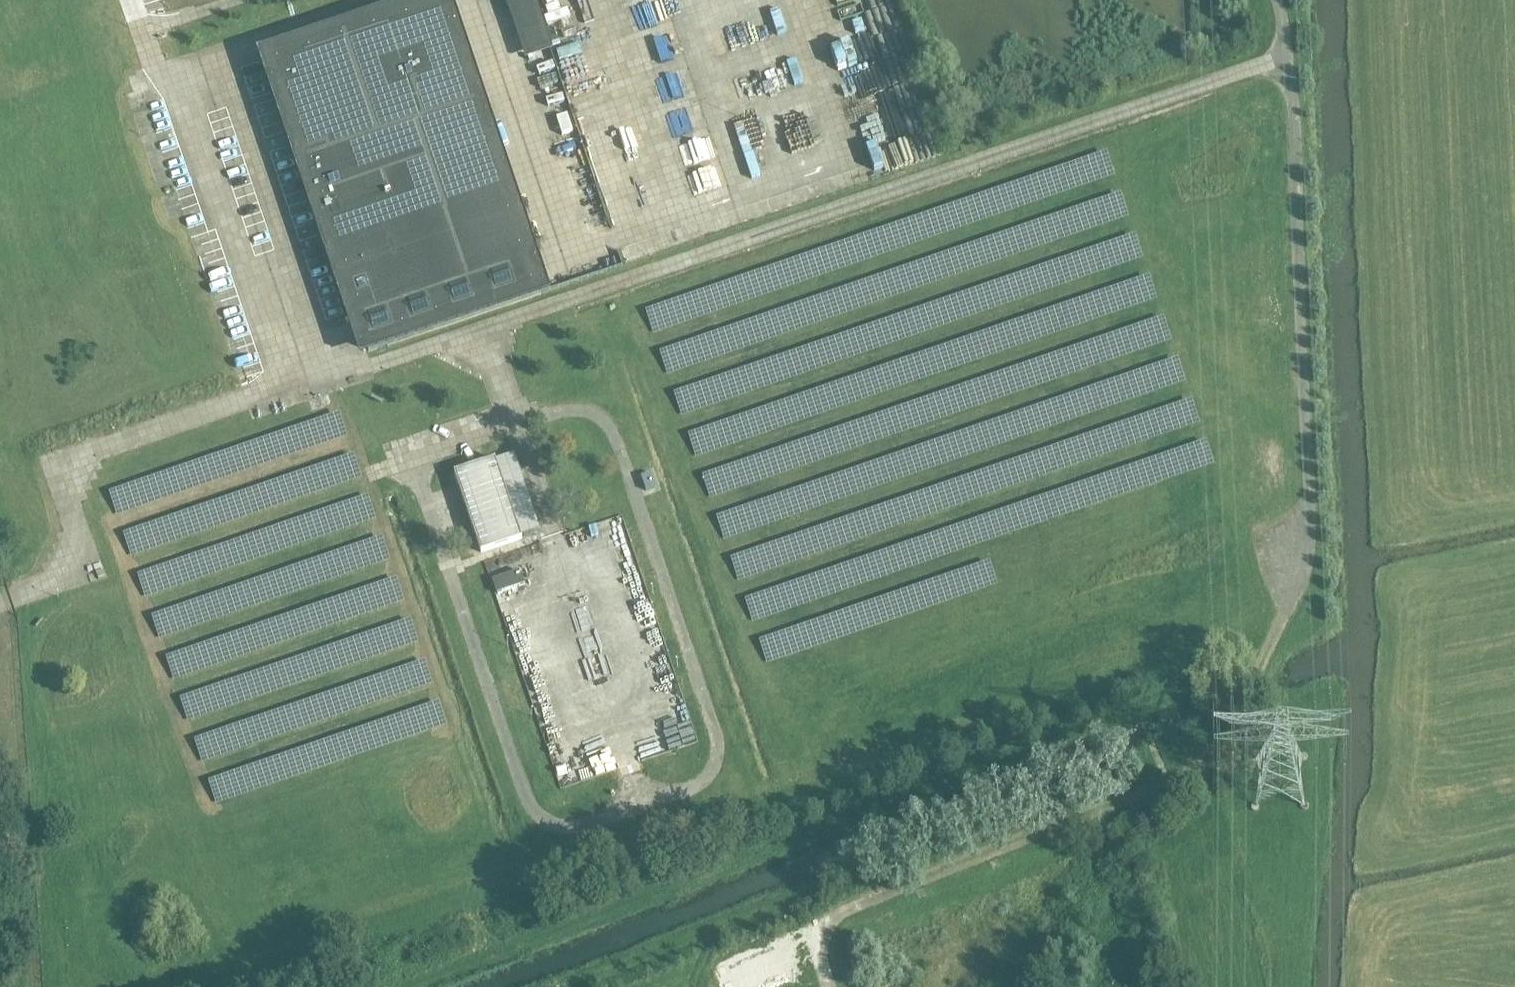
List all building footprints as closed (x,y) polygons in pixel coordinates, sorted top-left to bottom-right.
[(444,0),(443,0),(266,61),(366,353),(545,292),(444,0)] [(527,57),(554,49),(538,0),(508,0),(527,57)] [(522,538),(496,459),(455,473),(481,552),(522,538)] [(523,570),(496,576),(498,589),(526,583),(523,570)]
